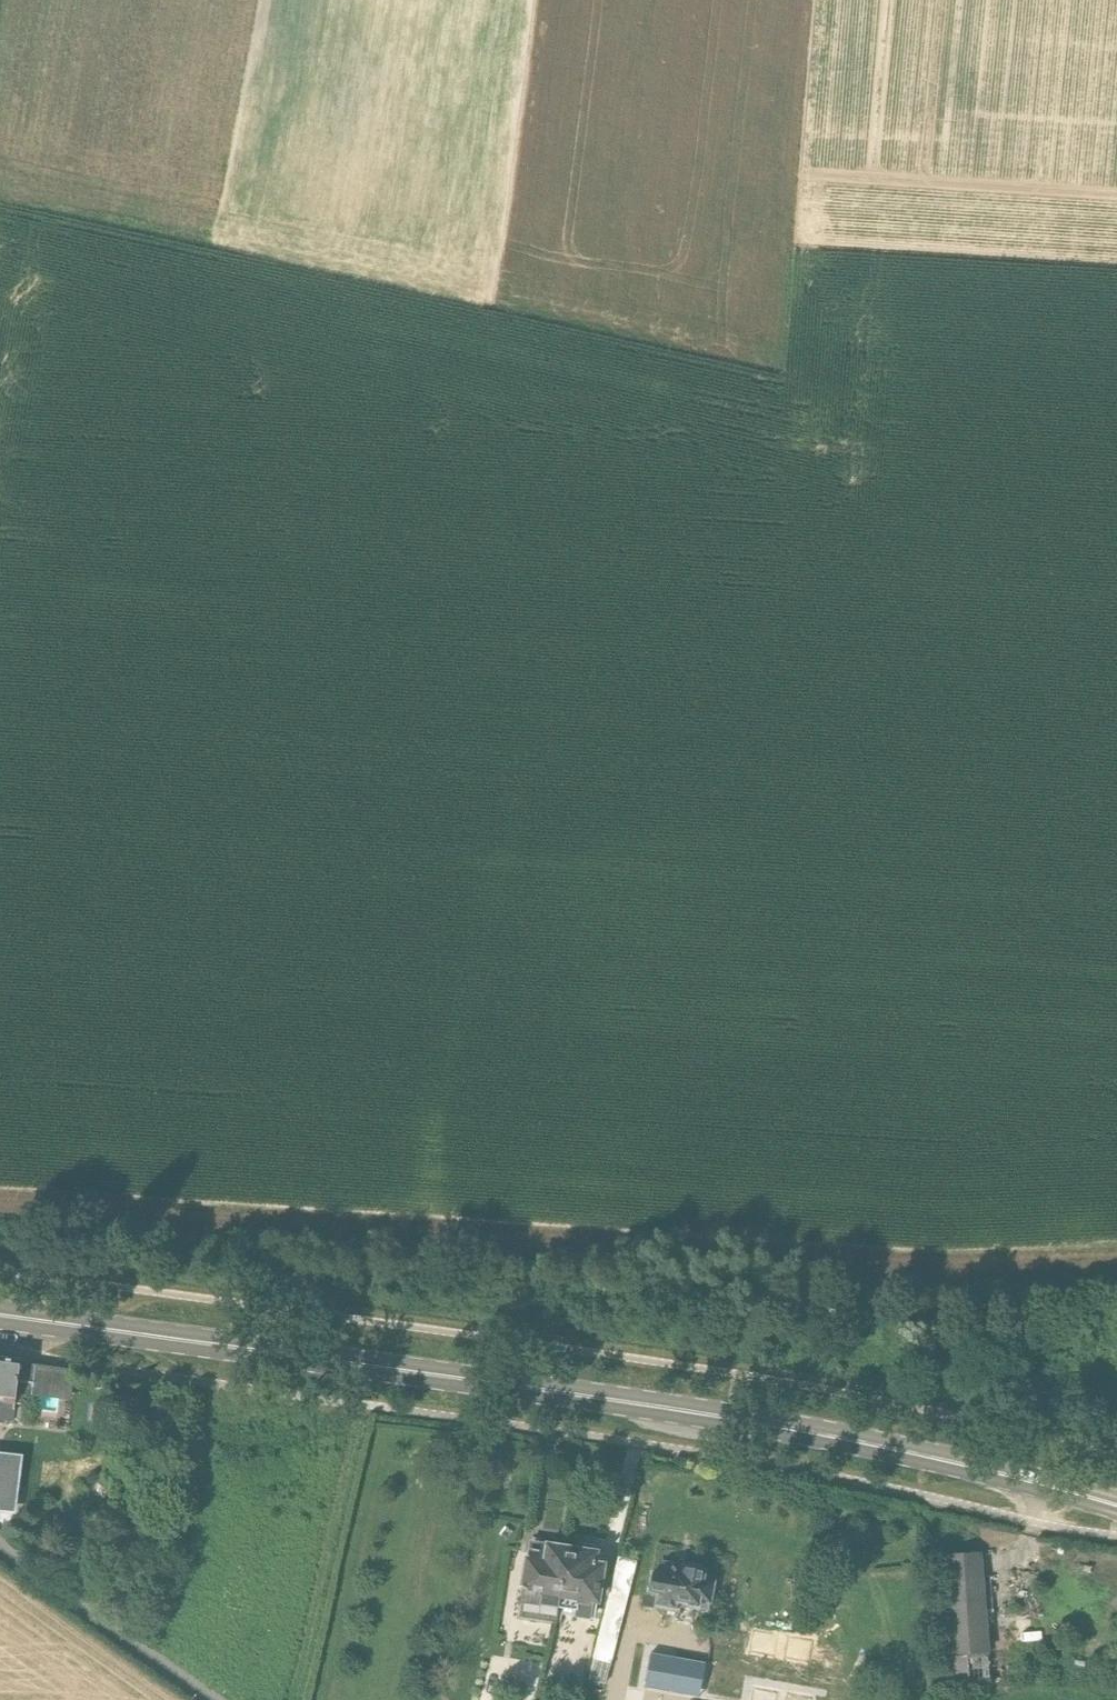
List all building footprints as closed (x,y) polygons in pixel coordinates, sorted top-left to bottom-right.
[(15,1423),(17,1404),(31,1406),(36,1367),(22,1365),(22,1362),(0,1359),(0,1421),(15,1423)] [(0,1455),(0,1510),(14,1511),(20,1457),(0,1455)] [(559,1609),(559,1608),(568,1549),(540,1544),(538,1554),(529,1552),(521,1603),(559,1609)] [(596,1620),(598,1605),(604,1566),(595,1564),(596,1553),(568,1549),(559,1608),(576,1611),(574,1618),(592,1621),(592,1620),(596,1620)] [(944,1684),(990,1681),(980,1550),(935,1554),(944,1684)] [(616,1633),(627,1636),(630,1622),(618,1619),(631,1561),(620,1558),(584,1699),(600,1699),(616,1633)] [(702,1604),(711,1605),(714,1582),(703,1580),(705,1571),(665,1563),(664,1570),(658,1569),(657,1574),(653,1573),(649,1594),(657,1595),(654,1609),(679,1614),(680,1608),(700,1612),(702,1604)] [(779,1634),(753,1629),(749,1651),(775,1656),(779,1634)] [(815,1643),(788,1638),(784,1660),(811,1665),(815,1643)] [(697,1664),(652,1655),(646,1684),(692,1693),(697,1664)] [(751,1689),(749,1699),(777,1699),(778,1694),(751,1689)]
